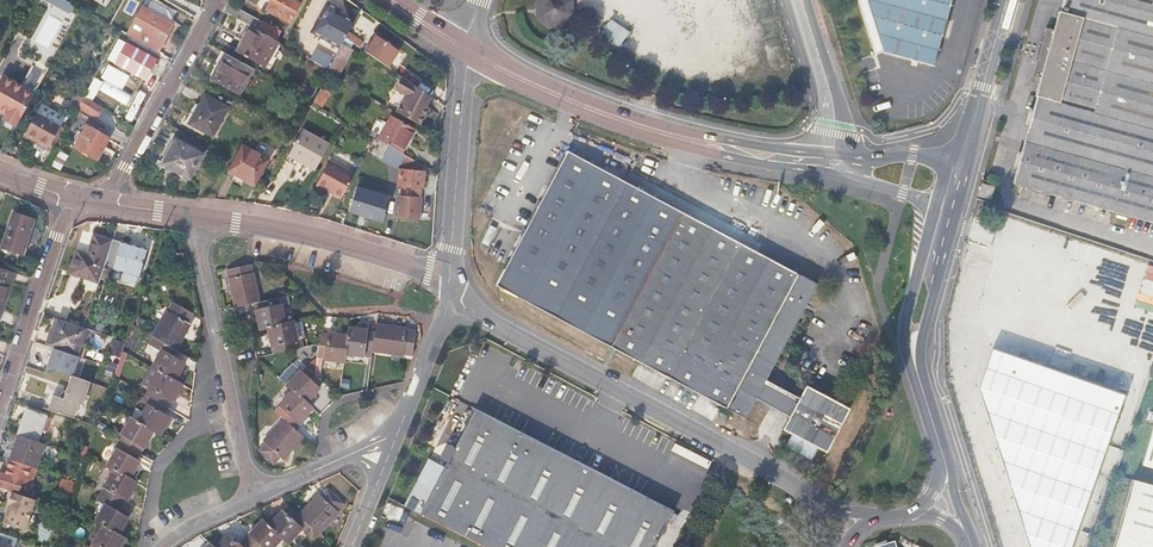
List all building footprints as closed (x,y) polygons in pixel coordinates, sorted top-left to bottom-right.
[(34,39),(50,46),(56,33),(64,36),(79,5),(69,0),(38,0),(37,1),(50,7),(34,39)] [(156,53),(173,25),(168,23),(175,12),(153,0),(149,0),(144,8),(141,6),(125,35),(155,52),(156,53)] [(288,23),(301,0),(271,0),(265,10),(288,23)] [(541,17),(552,26),(566,26),(570,22),(578,14),(577,0),(566,0),(572,13),(559,19),(554,21),(551,16),(545,4),(553,0),(540,0),(540,12),(541,17)] [(559,19),(572,13),(566,0),(553,0),(545,4),(551,16),(554,21),(559,19)] [(884,53),(935,67),(954,0),(859,0),(875,55),(884,53)] [(1062,6),(1061,7),(1055,26),(1044,23),(1033,62),(1045,65),(1039,84),(1041,85),(1017,171),(1152,209),(1152,0),(1064,0),(1062,6)] [(277,33),(227,4),(222,13),(247,27),(272,41),(277,33)] [(344,39),(352,25),(332,13),(334,9),(324,4),(308,33),(337,50),(344,39)] [(630,32),(612,19),(601,34),(620,47),(630,32)] [(274,42),(272,41),(247,27),(233,52),(260,67),(274,42)] [(344,39),(351,44),(354,39),(347,33),(344,39)] [(151,59),(155,52),(125,35),(121,42),(151,59)] [(374,37),(363,52),(382,66),(393,51),(374,37)] [(354,39),(351,44),(358,49),(361,44),(354,39)] [(151,59),(121,42),(110,62),(140,79),(151,59)] [(223,55),(219,52),(210,68),(215,70),(223,55)] [(223,55),(215,70),(209,80),(237,95),(251,70),(223,55)] [(14,127),(28,101),(32,95),(22,90),(23,87),(0,73),(0,112),(4,114),(1,120),(14,127)] [(423,107),(428,99),(400,79),(393,91),(403,98),(394,112),(416,125),(426,108),(423,107)] [(82,96),(89,101),(96,89),(88,85),(82,96)] [(328,94),(317,88),(310,102),(320,107),(328,94)] [(100,108),(89,101),(82,96),(76,107),(93,118),(100,108)] [(187,123),(209,136),(225,108),(203,96),(187,123)] [(25,133),(46,145),(58,125),(36,113),(25,133)] [(385,147),(396,153),(408,131),(385,117),(372,140),(385,147)] [(284,157),(312,173),(327,146),(299,131),(284,157)] [(91,167),(103,145),(80,132),(68,153),(91,167)] [(185,180),(200,156),(171,139),(157,164),(185,180)] [(239,146),(225,170),(241,180),(250,185),(263,161),(239,146)] [(392,167),(399,155),(396,153),(385,147),(378,159),(392,167)] [(782,266),(680,209),(569,148),(547,188),(495,282),(625,353),(728,409),(743,418),(754,398),(788,417),(781,429),(822,453),(845,411),(805,387),(799,399),(765,379),(811,294),(816,285),(796,273),(782,266)] [(313,186),(338,200),(351,176),(327,162),(313,186)] [(241,180),(225,170),(222,176),(237,187),(241,180)] [(395,185),(420,187),(421,173),(397,170),(395,185)] [(358,184),(350,211),(383,222),(391,195),(358,184)] [(991,200),(994,189),(983,186),(980,198),(991,200)] [(23,251),(35,216),(16,210),(4,245),(23,251)] [(102,275),(114,240),(96,234),(88,255),(78,251),(71,272),(100,282),(102,275)] [(146,251),(114,240),(102,275),(110,278),(114,269),(137,277),(146,251)] [(172,269),(185,267),(183,253),(170,256),(172,269)] [(272,354),(298,348),(292,322),(284,324),(279,297),(260,301),(253,265),(227,270),(234,306),(254,302),(259,329),(261,329),(263,339),(269,337),(272,354)] [(12,271),(0,267),(0,307),(12,271)] [(192,312),(173,301),(152,335),(164,342),(160,349),(163,350),(153,367),(160,371),(150,387),(151,388),(147,395),(152,397),(137,422),(131,418),(114,446),(117,448),(107,465),(114,470),(97,499),(105,504),(95,521),(102,525),(90,546),(119,546),(124,538),(117,533),(126,517),(118,512),(136,482),(129,478),(139,461),(136,459),(153,431),(160,434),(170,417),(164,413),(171,400),(173,401),(183,384),(180,383),(185,375),(180,372),(185,364),(177,358),(181,352),(175,349),(190,323),(187,320),(192,312)] [(87,329),(59,319),(50,347),(78,356),(87,329)] [(413,357),(416,331),(377,326),(376,332),(368,332),(368,328),(357,327),(357,330),(348,329),(347,337),(320,334),(316,358),(344,362),(345,354),(372,357),(373,351),(413,357)] [(1124,396),(991,350),(977,390),(1027,546),(1071,546),(1124,396)] [(52,391),(45,408),(75,418),(79,405),(82,406),(93,373),(78,367),(75,376),(71,374),(64,395),(52,391)] [(318,389),(323,383),(306,368),(302,373),(300,372),(286,386),(292,392),(274,411),(284,421),(264,443),(266,445),(259,453),(274,466),(281,458),(283,460),(303,438),(296,431),(301,425),(299,423),(312,410),(306,404),(319,390),(318,389)] [(420,517),(481,546),(655,546),(674,509),(473,409),(420,517)] [(28,410),(20,435),(42,442),(50,417),(28,410)] [(1143,466),(1152,469),(1152,432),(1143,466)] [(42,442),(20,435),(12,459),(37,468),(46,443),(42,442)] [(12,459),(6,475),(0,473),(0,485),(19,491),(20,490),(30,493),(39,468),(37,468),(12,459)] [(69,496),(74,482),(64,479),(59,493),(69,496)] [(1131,482),(1112,546),(1152,546),(1152,488),(1131,482)] [(346,505),(326,487),(300,515),(289,505),(275,519),(270,524),(265,520),(264,519),(240,544),(228,534),(216,546),(263,546),(264,546),(272,546),(282,536),(288,542),(302,527),(308,533),(313,528),(319,534),(346,505)] [(35,512),(39,500),(15,492),(10,507),(13,508),(7,525),(28,532),(32,521),(34,521),(37,512),(35,512)] [(270,513),(265,520),(270,524),(275,519),(270,513)] [(17,546),(14,546),(17,538),(0,532),(0,546),(16,546),(17,546)]
